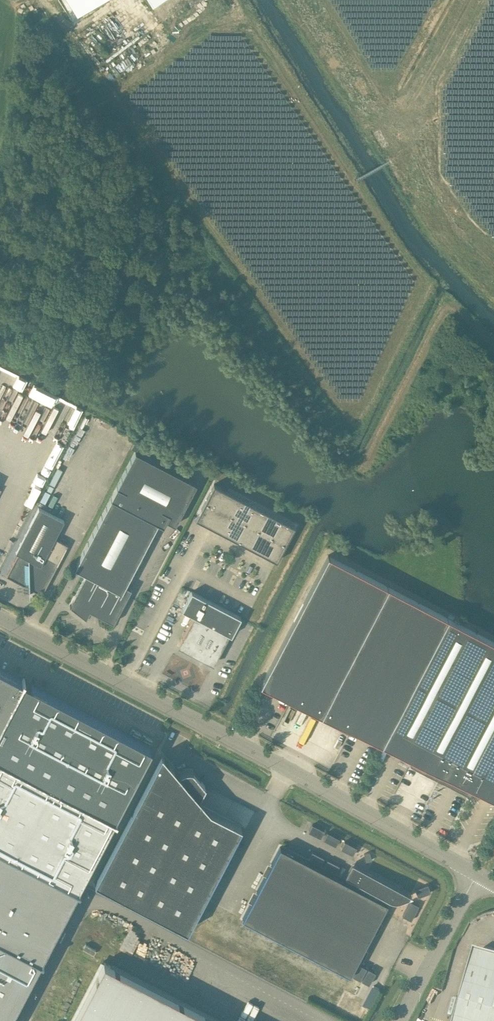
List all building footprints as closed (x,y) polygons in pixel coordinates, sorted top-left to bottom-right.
[(77,15),(102,0),(68,0),(77,15)] [(41,399),(45,389),(31,382),(27,393),(41,399)] [(132,448),(137,451),(142,440),(137,437),(132,448)] [(139,451),(75,568),(86,574),(70,605),(87,618),(91,610),(113,622),(131,588),(125,585),(158,522),(164,526),(167,520),(175,524),(197,483),(139,451)] [(48,453),(42,473),(50,476),(57,456),(48,453)] [(37,473),(21,503),(32,508),(47,478),(37,473)] [(209,525),(228,491),(214,483),(196,518),(209,525)] [(223,532),(241,498),(228,491),(209,525),(223,532)] [(236,539),(254,505),(241,498),(223,532),(236,539)] [(250,546),(268,512),(254,505),(236,539),(250,546)] [(18,553),(6,575),(42,594),(59,562),(68,544),(55,537),(64,520),(39,506),(15,551),(18,553)] [(263,554),(281,519),(268,512),(250,546),(263,554)] [(281,519),(263,554),(277,561),(295,526),(281,519)] [(265,676),(294,691),(290,699),(351,731),(355,723),(414,754),(410,762),(440,778),(450,783),(460,788),(470,793),(474,786),(493,797),(493,641),(328,554),(265,676)] [(231,635),(241,617),(192,591),(182,609),(194,616),(180,642),(215,661),(229,634),(231,635)] [(77,888),(151,747),(41,690),(0,668),(0,1020),(6,1020),(77,888)] [(206,785),(191,770),(190,770),(188,770),(186,770),(185,770),(183,771),(182,772),(180,773),(179,773),(162,753),(95,881),(187,930),(241,826),(197,802),(206,785)] [(280,846),(242,918),(350,974),(387,902),(386,902),(389,896),(392,897),(394,888),(353,866),(345,880),(280,846)] [(477,956),(473,955),(455,1020),(493,1020),(493,961),(477,956)] [(104,960),(72,1020),(220,1020),(104,960)] [(359,1017),(367,1001),(347,991),(339,1006),(359,1017)]
